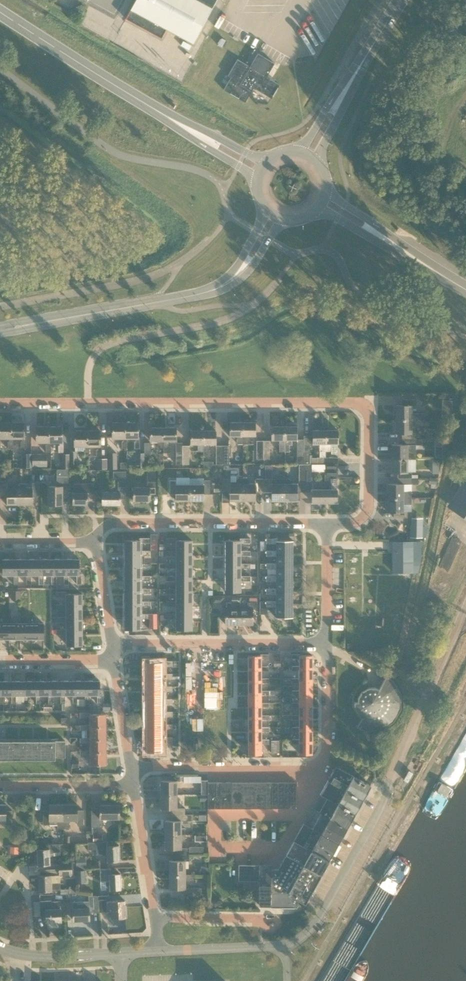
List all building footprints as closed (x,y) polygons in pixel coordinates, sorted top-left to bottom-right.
[(193,43),(217,0),(136,0),(126,18),(162,38),(167,28),(193,43)] [(231,77),(223,89),(245,102),(254,88),(272,98),(280,84),(270,79),(267,77),(268,75),(275,63),(258,53),(250,67),(237,59),(228,75),(231,77)] [(416,405),(416,399),(402,399),(402,405),(396,405),(396,419),(424,419),(425,413),(412,413),(412,405),(416,405)] [(452,400),(443,400),(442,418),(452,418),(452,400)] [(424,425),(424,419),(396,419),(396,432),(402,432),(402,438),(416,438),(416,432),(412,432),(412,425),(424,425)] [(12,422),(0,422),(0,438),(10,438),(10,441),(8,441),(8,448),(13,448),(13,437),(12,437),(12,422)] [(26,448),(26,437),(25,437),(25,422),(12,422),(12,437),(13,437),(22,437),(22,441),(21,441),(21,448),(26,448)] [(127,448),(127,437),(126,437),(126,422),(113,422),(113,438),(124,438),(124,441),(122,441),(122,448),(127,448)] [(126,437),(127,437),(136,437),(136,441),(135,441),(135,448),(140,448),(140,437),(139,437),(139,422),(126,422),(126,437)] [(243,443),(243,422),(231,422),(231,435),(237,435),(237,443),(243,443)] [(255,435),(255,422),(243,422),(243,443),(249,443),(248,435),(255,435)] [(51,452),(51,442),(50,442),(50,426),(37,426),(37,442),(48,442),(48,445),(46,445),(46,452),(51,452)] [(50,442),(51,442),(60,441),(60,445),(59,445),(59,452),(64,452),(64,441),(63,441),(62,426),(50,426),(50,442)] [(279,451),(285,451),(284,426),(272,426),(272,439),(279,439),(279,451)] [(285,451),(289,451),(289,445),(292,445),(292,439),(297,439),(297,426),(284,426),(285,451)] [(164,447),(163,440),(163,427),(151,427),(151,440),(158,440),(158,447),(164,447)] [(169,446),(169,440),(176,440),(176,427),(163,427),(163,440),(164,452),(170,452),(170,446),(169,446)] [(88,445),(88,430),(75,430),(75,445),(86,445),(86,449),(84,449),(84,456),(89,456),(89,445),(88,445)] [(102,456),(102,445),(101,445),(101,430),(88,430),(88,445),(89,445),(98,445),(98,449),(97,449),(97,456),(102,456)] [(203,451),(203,430),(191,430),(191,443),(198,443),(198,451),(203,451)] [(216,443),(216,430),(203,430),(203,451),(203,455),(210,455),(210,449),(209,449),(209,443),(216,443)] [(326,451),(326,430),(313,430),(313,443),(320,443),(320,451),(322,451),(322,457),(317,457),(317,463),(324,463),(324,457),(326,457),(326,451)] [(331,453),(338,453),(338,443),(338,430),(326,430),(326,451),(331,451),(331,453)] [(392,458),(408,458),(416,458),(416,438),(402,438),(402,444),(392,444),(392,458)] [(22,453),(22,467),(32,467),(32,453),(22,453)] [(33,466),(47,466),(47,454),(33,453),(33,466)] [(108,453),(109,469),(117,469),(117,453),(108,453)] [(129,461),(129,468),(145,468),(145,455),(145,453),(136,453),(136,461),(129,461)] [(107,468),(107,458),(97,458),(97,468),(107,468)] [(398,478),(412,478),(412,472),(408,472),(408,458),(392,458),(392,472),(398,472),(398,478)] [(68,488),(68,476),(68,469),(57,469),(57,486),(48,486),(48,504),(62,504),(62,488),(68,488)] [(337,470),(325,470),(325,482),(324,502),(337,502),(337,489),(330,489),(330,479),(337,479),(337,470)] [(150,493),(156,493),(156,471),(148,471),(148,487),(134,487),(134,500),(150,500),(150,493)] [(270,478),(270,475),(264,475),(264,478),(264,492),(272,492),(272,500),(284,500),(284,483),(272,483),(272,478),(270,478)] [(243,500),(242,478),(236,478),(236,483),(230,483),(230,478),(222,478),(222,492),(230,492),(230,500),(243,500)] [(249,483),(249,478),(242,478),(243,500),(255,500),(255,492),(264,492),(264,478),(255,478),(255,483),(249,483)] [(291,483),(291,480),(289,478),(285,478),(285,483),(284,483),(284,500),(297,500),(300,500),(300,491),(297,491),(297,483),(291,483)] [(388,497),(411,497),(411,491),(404,491),(404,483),(412,483),(412,478),(398,478),(398,483),(388,483),(388,497)] [(448,506),(465,518),(465,478),(448,506)] [(190,500),(190,484),(176,484),(176,480),(170,480),(170,494),(176,494),(176,500),(190,500)] [(210,494),(210,480),(203,480),(203,484),(190,484),(190,500),(204,500),(204,494),(210,494)] [(126,498),(126,486),(126,481),(118,481),(118,491),(103,491),(103,504),(120,504),(120,498),(126,498)] [(39,496),(40,482),(32,482),(32,487),(20,487),(20,504),(33,504),(33,496),(39,496)] [(312,502),(324,502),(325,482),(319,482),(319,489),(312,489),(312,502)] [(94,483),(82,483),(75,483),(74,483),(73,485),(73,486),(73,504),(88,504),(88,494),(94,494),(94,483)] [(20,487),(7,487),(7,484),(0,484),(0,498),(7,498),(7,504),(20,504),(20,487)] [(411,497),(388,497),(388,511),(394,511),(394,517),(408,517),(408,511),(404,511),(404,503),(411,503),(411,497)] [(410,537),(423,537),(423,525),(410,525),(410,537)] [(150,542),(150,538),(140,537),(140,540),(125,540),(125,553),(140,553),(140,550),(140,542),(150,542)] [(176,553),(192,553),(192,540),(177,540),(177,538),(167,538),(167,542),(176,542),(176,550),(176,553)] [(250,543),(250,538),(240,538),(240,540),(225,540),(225,553),(241,553),(241,550),(241,543),(250,543)] [(276,550),(276,553),(292,553),(293,553),(293,540),(278,540),(278,538),(266,538),(266,540),(266,543),(276,543),(276,550)] [(413,541),(393,541),(393,572),(413,572),(413,557),(421,557),(421,541),(413,541)] [(157,560),(157,551),(150,551),(150,550),(140,550),(140,553),(125,553),(125,565),(140,565),(140,562),(140,555),(150,555),(150,560),(157,560)] [(192,565),(192,553),(176,553),(176,550),(167,550),(167,555),(177,555),(177,563),(176,565),(192,565)] [(250,555),(250,550),(241,550),(241,553),(225,553),(225,565),(241,565),(241,563),(241,555),(250,555)] [(293,565),(293,553),(292,553),(276,553),(276,550),(267,550),(266,550),(266,556),(276,555),(276,563),(276,565),(293,565)] [(18,584),(18,574),(16,574),(16,559),(3,559),(3,574),(14,574),(14,584),(18,584)] [(29,574),(29,559),(16,559),(16,574),(18,574),(26,574),(26,584),(23,584),(23,587),(31,587),(31,584),(31,574),(29,574)] [(44,584),(44,574),(41,574),(41,559),(29,559),(29,574),(31,574),(39,574),(39,584),(44,584)] [(56,584),(56,574),(54,574),(54,559),(41,559),(41,574),(44,574),(51,574),(52,584),(56,584)] [(69,584),(69,574),(66,574),(66,559),(54,559),(54,574),(56,574),(64,574),(64,584),(69,584)] [(66,574),(69,574),(77,574),(77,584),(82,584),(82,573),(79,573),(79,559),(66,559),(66,574)] [(157,569),(157,563),(140,562),(140,565),(125,565),(125,578),(140,578),(140,575),(140,567),(150,567),(150,569),(157,569)] [(176,565),(177,563),(167,563),(160,563),(159,563),(159,568),(160,568),(167,568),(167,567),(177,567),(176,575),(176,578),(192,578),(192,565),(176,565)] [(250,568),(250,563),(241,563),(241,565),(225,565),(225,578),(241,578),(240,575),(240,568),(250,568)] [(293,565),(276,565),(276,563),(266,563),(266,568),(276,568),(276,575),(276,578),(292,578),(293,578),(293,565)] [(150,580),(150,575),(140,575),(140,578),(125,578),(125,590),(140,590),(140,588),(140,580),(150,580)] [(192,590),(192,578),(176,578),(176,575),(167,575),(167,580),(177,580),(176,588),(176,590),(192,590)] [(250,580),(250,575),(240,575),(241,578),(225,578),(225,591),(241,591),(241,580),(250,580)] [(276,575),(266,575),(266,581),(276,581),(276,588),(276,591),(292,591),(293,591),(293,578),(292,578),(276,578),(276,575)] [(150,593),(150,588),(140,588),(140,590),(125,590),(125,603),(140,603),(140,601),(140,593),(150,593)] [(192,603),(192,590),(176,590),(176,588),(167,588),(167,593),(177,593),(177,601),(177,603),(192,603)] [(276,588),(266,588),(266,593),(276,593),(276,600),(276,603),(292,603),(293,603),(293,591),(292,591),(276,591),(276,588)] [(21,599),(21,591),(11,591),(11,599),(21,599)] [(67,606),(82,606),(82,593),(67,593),(67,591),(56,591),(56,596),(66,596),(66,604),(67,606)] [(257,608),(258,602),(255,601),(255,597),(251,597),(251,601),(248,601),(248,608),(239,608),(239,624),(253,624),(253,608),(257,608)] [(292,603),(276,603),(276,600),(266,601),(266,606),(268,606),(276,606),(276,616),(276,617),(292,617),(292,616),(293,603),(292,603)] [(150,605),(150,601),(140,601),(140,603),(125,603),(125,616),(140,616),(140,613),(140,605),(150,605)] [(192,616),(192,603),(177,603),(177,601),(167,601),(167,605),(177,605),(177,613),(177,616),(192,616)] [(239,624),(239,608),(231,608),(231,601),(226,601),(226,608),(225,608),(225,624),(239,624)] [(82,619),(82,606),(67,606),(66,604),(57,604),(57,609),(66,609),(67,616),(67,619),(82,619)] [(150,618),(150,613),(140,613),(140,616),(125,616),(125,629),(140,629),(140,618),(150,618)] [(192,629),(192,616),(177,616),(177,613),(167,613),(167,618),(177,618),(177,629),(192,629)] [(82,631),(82,619),(67,619),(67,616),(57,617),(57,621),(67,621),(67,629),(67,632),(82,631)] [(9,639),(9,623),(0,623),(0,639),(9,639)] [(9,639),(21,639),(21,623),(9,623),(9,639)] [(21,639),(32,639),(32,623),(21,623),(21,639)] [(32,639),(44,639),(44,623),(32,623),(32,639)] [(82,644),(82,631),(67,632),(67,629),(57,629),(57,634),(67,634),(67,645),(82,644)] [(300,667),(312,668),(312,655),(301,655),(301,653),(292,653),(292,658),(300,658),(300,666),(300,667)] [(261,666),(261,658),(269,658),(269,654),(261,654),(261,655),(249,655),(249,668),(261,667),(261,666)] [(179,665),(179,661),(162,661),(162,662),(147,662),(147,675),(163,675),(163,673),(162,664),(166,664),(166,665),(179,665)] [(261,670),(269,670),(269,666),(261,666),(261,667),(249,668),(249,680),(261,679),(261,678),(261,670)] [(312,680),(312,668),(300,667),(300,666),(292,666),(292,670),(300,670),(300,678),(300,680),(312,680)] [(166,678),(172,678),(172,673),(163,673),(163,675),(147,675),(147,687),(163,687),(163,686),(163,677),(166,677),(166,678)] [(394,680),(386,676),(379,688),(376,687),(369,687),(362,691),(358,698),(358,701),(355,701),(355,706),(360,715),(363,717),(358,726),(365,730),(381,730),(394,722),(402,709),(401,693),(394,680)] [(262,692),(261,690),(261,683),(269,682),(269,678),(261,678),(261,679),(249,680),(249,692),(262,692)] [(312,692),(312,680),(300,680),(300,678),(292,678),(292,682),(300,682),(300,690),(300,692),(312,692)] [(16,703),(16,694),(14,695),(14,681),(2,681),(2,695),(4,694),(12,694),(12,703),(16,703)] [(28,703),(28,694),(26,695),(26,681),(14,681),(14,695),(16,694),(24,694),(24,703),(28,703)] [(40,703),(40,694),(39,694),(39,681),(26,681),(26,695),(28,694),(37,694),(37,703),(40,703)] [(53,703),(53,694),(51,694),(51,681),(39,681),(39,694),(40,694),(49,694),(49,703),(53,703)] [(63,694),(63,681),(51,681),(51,694),(53,694),(61,694),(61,703),(65,703),(65,707),(65,694),(63,694)] [(77,703),(77,694),(75,694),(75,681),(63,681),(63,694),(65,694),(73,694),(73,703),(77,703)] [(88,694),(88,681),(75,681),(75,694),(77,694),(86,694),(86,710),(90,710),(90,694),(88,694)] [(88,694),(90,694),(98,694),(98,703),(102,703),(102,694),(100,694),(100,681),(88,681),(88,694)] [(163,700),(163,698),(163,690),(166,689),(166,691),(173,691),(173,686),(163,686),(163,687),(147,687),(147,700),(163,700)] [(249,704),(261,704),(261,703),(261,695),(275,694),(275,690),(261,690),(262,692),(249,692),(249,704)] [(300,692),(300,690),(292,690),(292,691),(286,691),(286,695),(300,695),(300,702),(300,704),(312,704),(312,692),(300,692)] [(163,713),(163,711),(163,702),(166,702),(166,704),(173,704),(173,698),(163,698),(163,700),(147,700),(147,713),(163,713)] [(300,704),(300,702),(292,702),(292,703),(287,703),(287,707),(300,707),(300,714),(300,716),(312,717),(312,704),(300,704)] [(262,717),(262,715),(262,707),(269,707),(269,703),(261,703),(261,704),(249,704),(249,716),(262,717)] [(163,725),(163,724),(163,715),(166,715),(166,716),(173,716),(173,711),(163,711),(163,713),(147,713),(147,725),(163,725)] [(91,713),(91,712),(75,712),(75,717),(87,717),(87,716),(91,716),(90,725),(91,726),(106,726),(106,713),(91,713)] [(313,729),(312,717),(300,716),(300,714),(292,714),(292,719),(300,719),(300,727),(300,729),(313,729)] [(275,719),(275,715),(262,715),(262,717),(249,716),(249,729),(262,729),(262,727),(262,719),(275,719)] [(163,738),(163,737),(163,727),(166,727),(166,729),(173,729),(173,724),(163,724),(163,725),(147,725),(147,738),(163,738)] [(91,726),(90,725),(75,725),(75,729),(80,729),(80,730),(87,730),(87,728),(91,728),(91,737),(91,739),(106,739),(106,726),(91,726)] [(262,741),(262,739),(262,731),(269,731),(269,727),(262,727),(262,729),(249,729),(249,741),(262,741)] [(313,741),(313,729),(300,729),(300,727),(292,727),(292,731),(300,731),(300,739),(300,741),(313,741)] [(106,751),(106,739),(91,739),(91,737),(80,737),(80,742),(87,742),(87,741),(91,741),(91,750),(91,751),(106,751)] [(163,738),(147,738),(147,751),(163,751),(163,740),(166,740),(166,742),(173,742),(173,737),(163,737),(163,738)] [(249,753),(262,753),(262,743),(269,743),(269,739),(262,739),(262,741),(249,741),(249,753)] [(313,753),(313,741),(300,741),(300,739),(292,739),(292,743),(300,743),(300,753),(313,753)] [(271,740),(271,753),(272,753),(280,753),(280,740),(271,740)] [(56,759),(56,757),(66,757),(66,741),(0,741),(0,759),(56,759)] [(106,764),(106,751),(91,751),(91,750),(80,750),(80,755),(87,755),(87,753),(91,753),(91,764),(106,764)] [(336,766),(328,780),(329,780),(363,799),(371,785),(336,766)] [(161,794),(177,794),(177,780),(161,780),(161,794)] [(356,813),(363,799),(329,780),(321,794),(356,813)] [(226,795),(232,795),(232,782),(208,782),(208,795),(214,795),(220,795),(226,795)] [(272,808),(278,808),(284,808),(284,782),(272,782),(272,795),(272,808)] [(284,808),(290,808),(296,808),(296,782),(284,782),(284,808)] [(348,827),(356,813),(321,794),(320,793),(313,808),(348,827)] [(177,808),(177,794),(161,794),(162,808),(171,808),(171,814),(186,814),(186,808),(177,808)] [(6,820),(6,824),(13,824),(13,810),(6,810),(6,804),(0,804),(0,820),(6,820)] [(64,828),(64,820),(64,804),(49,804),(49,810),(44,810),(44,824),(58,824),(58,828),(64,828)] [(77,810),(77,804),(64,804),(64,820),(64,828),(69,828),(69,820),(77,820),(78,824),(84,824),(84,810),(77,810)] [(120,805),(100,805),(100,814),(91,813),(91,827),(103,827),(103,818),(120,818),(120,805)] [(313,808),(304,823),(339,843),(348,827),(313,808)] [(181,828),(181,820),(192,820),(192,814),(186,814),(171,814),(171,820),(166,820),(166,834),(186,834),(186,828),(181,828)] [(330,859),(339,843),(304,823),(295,839),(295,840),(330,859)] [(182,848),(182,840),(186,840),(186,834),(166,834),(166,848),(176,848),(176,854),(190,854),(190,853),(204,853),(204,846),(190,846),(190,848),(182,848)] [(321,874),(329,860),(330,859),(295,840),(287,855),(321,874)] [(108,846),(107,841),(88,842),(89,849),(97,849),(97,854),(108,853),(108,861),(120,860),(119,845),(108,846)] [(38,849),(38,865),(50,864),(50,853),(60,851),(60,844),(49,844),(49,849),(38,849)] [(170,874),(186,874),(186,860),(190,860),(190,854),(176,854),(176,860),(170,860),(170,874)] [(321,874),(287,855),(286,854),(278,868),(272,868),(271,892),(288,892),(300,899),(306,902),(321,874)] [(77,869),(86,869),(86,858),(76,858),(77,869)] [(270,905),(271,892),(272,868),(272,864),(260,864),(260,865),(239,864),(239,880),(260,881),(259,904),(270,905)] [(199,871),(207,873),(208,867),(201,865),(199,871)] [(39,876),(39,891),(61,890),(60,875),(76,874),(76,868),(60,869),(47,869),(48,875),(39,876)] [(121,874),(111,874),(111,868),(100,868),(101,881),(106,881),(106,889),(121,889),(121,874)] [(86,882),(85,870),(77,870),(77,883),(86,882)] [(170,888),(186,888),(186,880),(194,880),(194,874),(186,874),(170,874),(170,888)] [(271,892),(270,905),(270,907),(296,908),(300,899),(288,892),(271,892)] [(99,912),(99,899),(98,896),(88,896),(89,907),(84,907),(83,901),(73,902),(73,908),(73,920),(90,919),(90,912),(99,912)] [(99,899),(99,912),(112,911),(112,918),(126,917),(125,900),(111,901),(107,901),(107,899),(99,899)] [(67,915),(66,900),(51,901),(40,901),(40,911),(46,911),(47,921),(61,921),(61,915),(67,915)]
